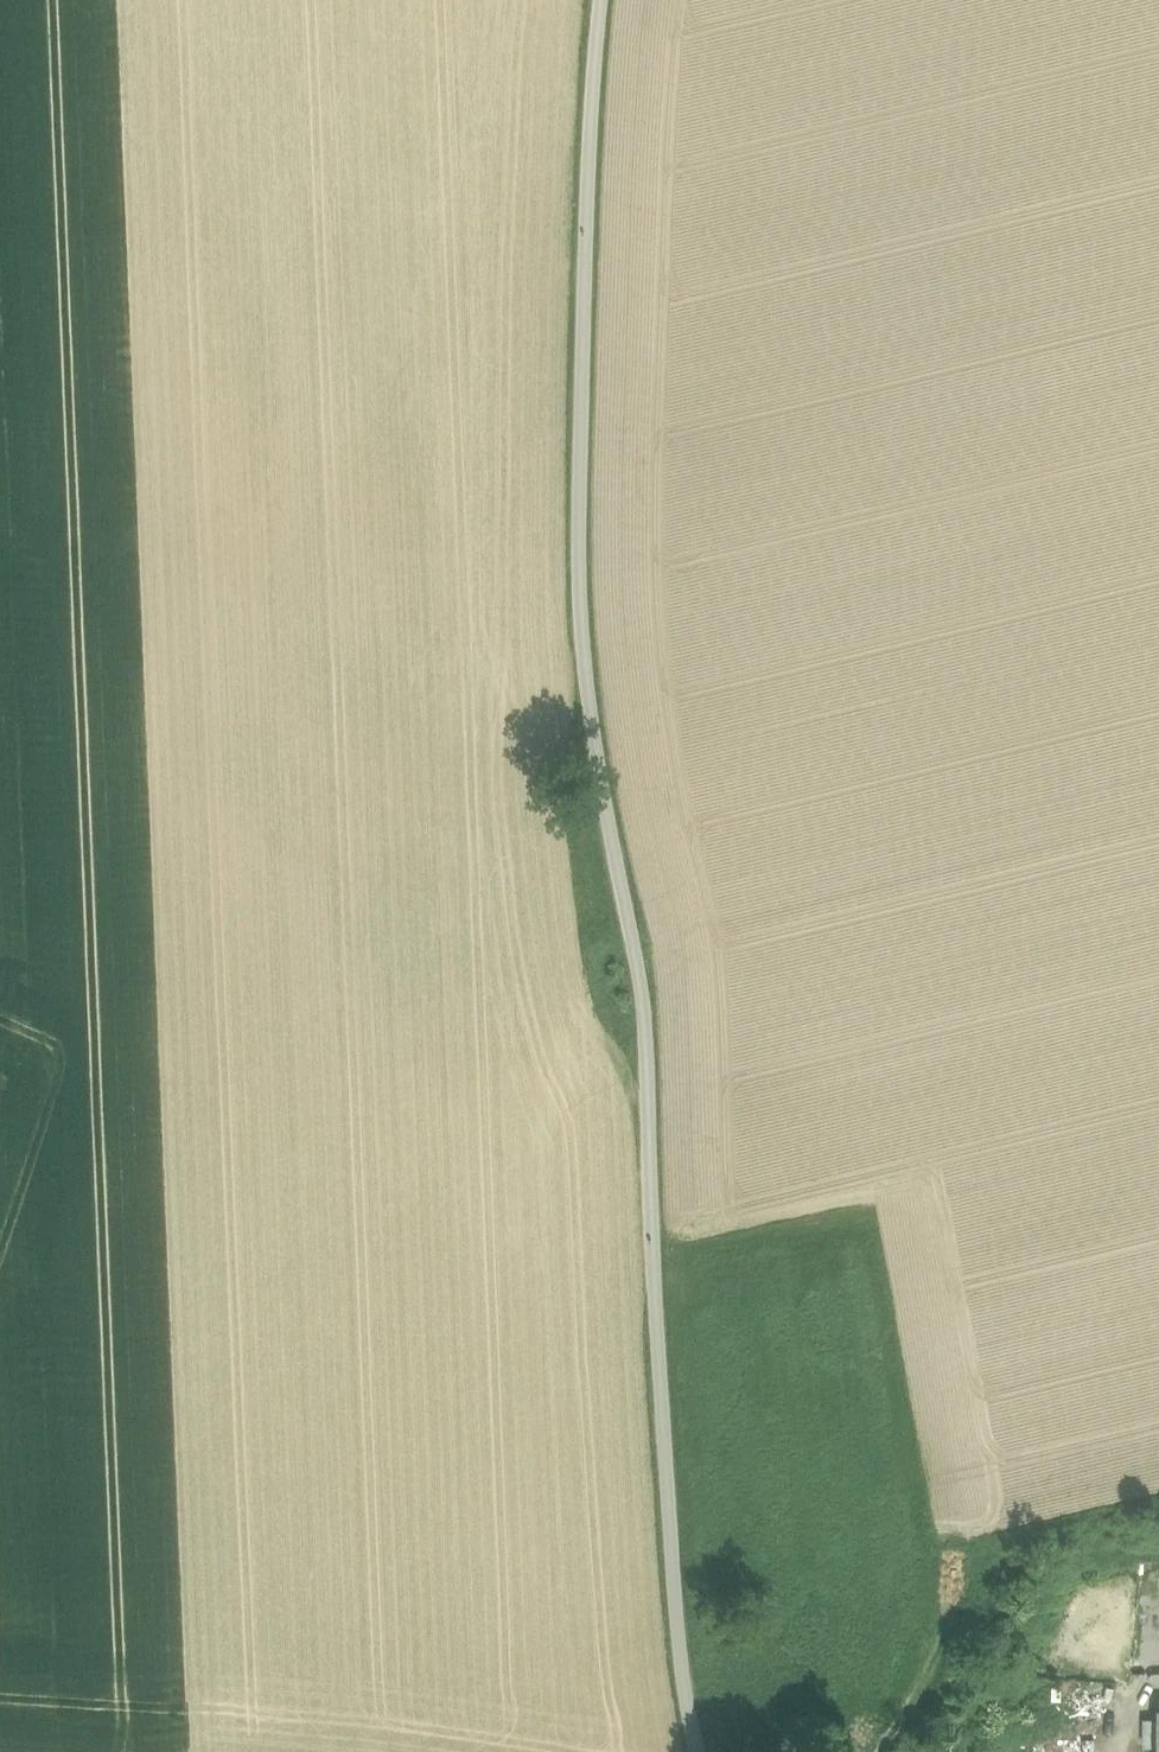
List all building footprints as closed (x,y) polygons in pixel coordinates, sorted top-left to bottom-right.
[(1145,1719),(1145,1744),(1158,1745),(1158,1718),(1145,1719)]
